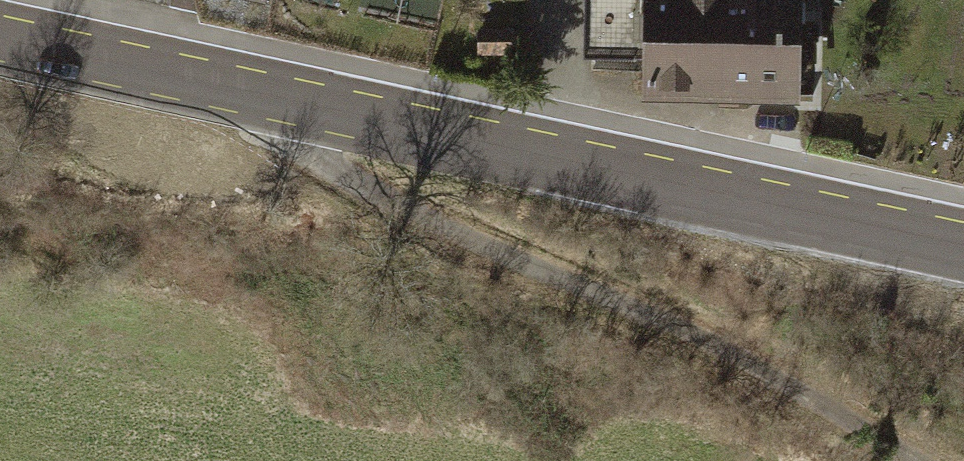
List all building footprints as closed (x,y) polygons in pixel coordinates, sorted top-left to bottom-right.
[(623,109),(772,100),(766,0),(616,0),(623,109)]
